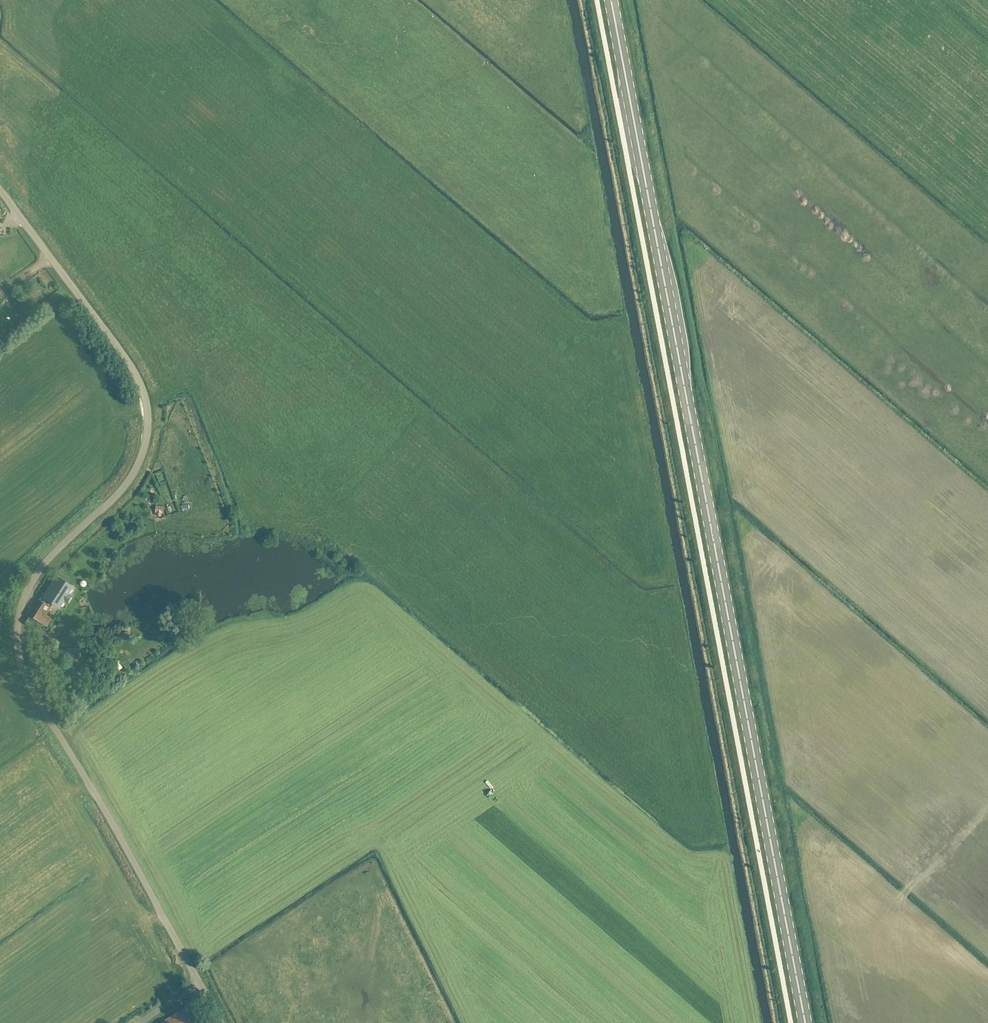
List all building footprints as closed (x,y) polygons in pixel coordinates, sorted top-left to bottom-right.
[(40,621),(41,622),(46,615),(53,604),(54,602),(59,605),(63,599),(66,601),(70,594),(67,592),(71,587),(56,578),(51,585),(48,590),(44,597),(43,596),(42,596),(30,614),(40,621)] [(67,649),(68,656),(79,656),(79,648),(67,649)] [(199,1021),(189,1004),(159,1022),(197,1022),(199,1021)]
